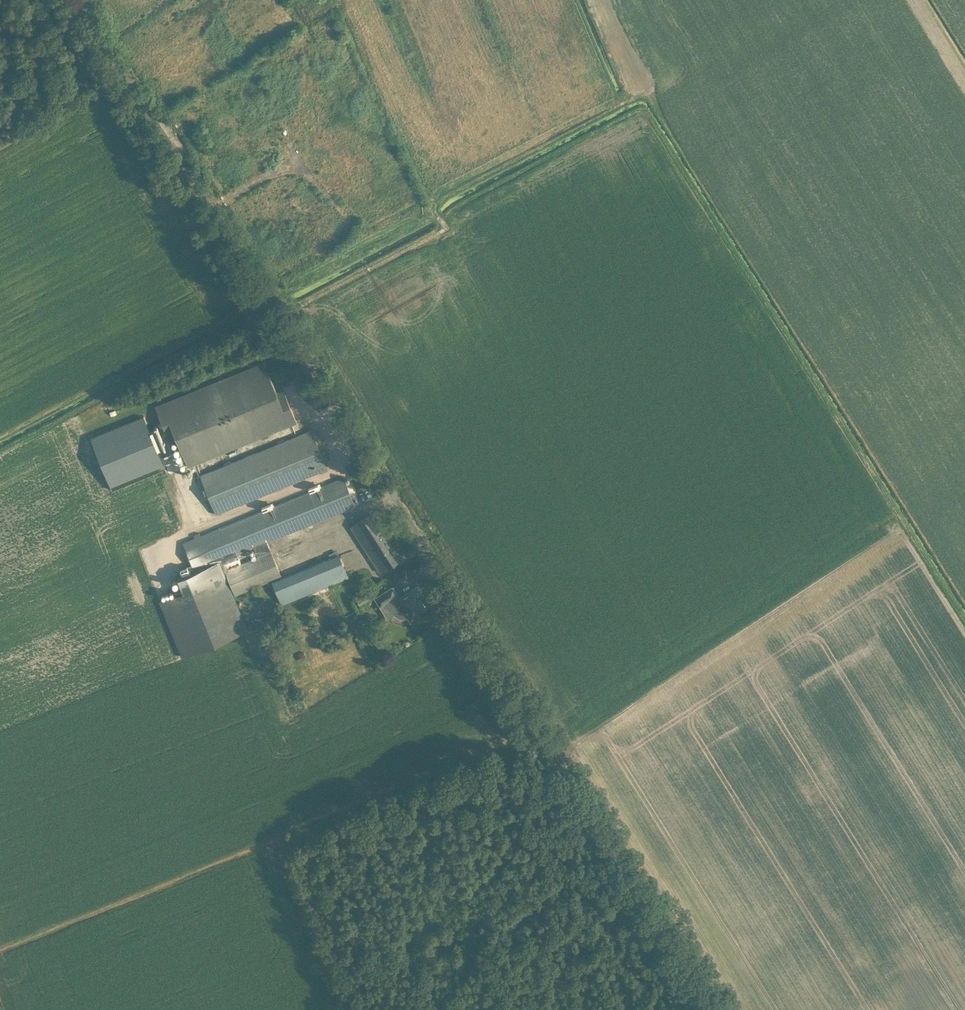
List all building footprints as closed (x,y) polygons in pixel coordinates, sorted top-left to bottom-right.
[(177,438),(188,466),(297,422),(283,388),(277,391),(265,361),(156,406),(170,440),(177,438)] [(125,422),(91,436),(112,489),(145,476),(165,468),(163,464),(170,461),(165,448),(158,451),(144,415),(125,422)] [(200,475),(216,514),(324,470),(324,471),(327,470),(327,468),(311,429),(200,475)] [(184,542),(195,570),(177,577),(183,591),(159,601),(182,656),(248,630),(225,574),(227,573),(236,595),(282,576),(267,541),(346,509),(355,505),(343,477),(343,476),(341,477),(341,478),(332,481),(184,542)] [(351,526),(380,571),(400,558),(371,513),(351,526)] [(284,577),(273,582),(282,604),(293,599),(348,577),(339,554),(337,549),(328,553),(330,558),(284,577)] [(393,587),(375,598),(388,618),(394,614),(395,615),(396,616),(399,617),(402,618),(403,618),(406,617),(407,617),(410,621),(427,610),(426,609),(426,607),(423,603),(422,603),(418,597),(420,596),(421,596),(421,595),(421,594),(422,594),(422,593),(421,592),(418,586),(404,595),(405,596),(400,599),(393,587)] [(356,599),(359,604),(370,598),(367,593),(356,599)] [(419,649),(428,651),(429,644),(420,642),(419,649)] [(304,651),(298,653),(301,660),(307,658),(304,651)]
